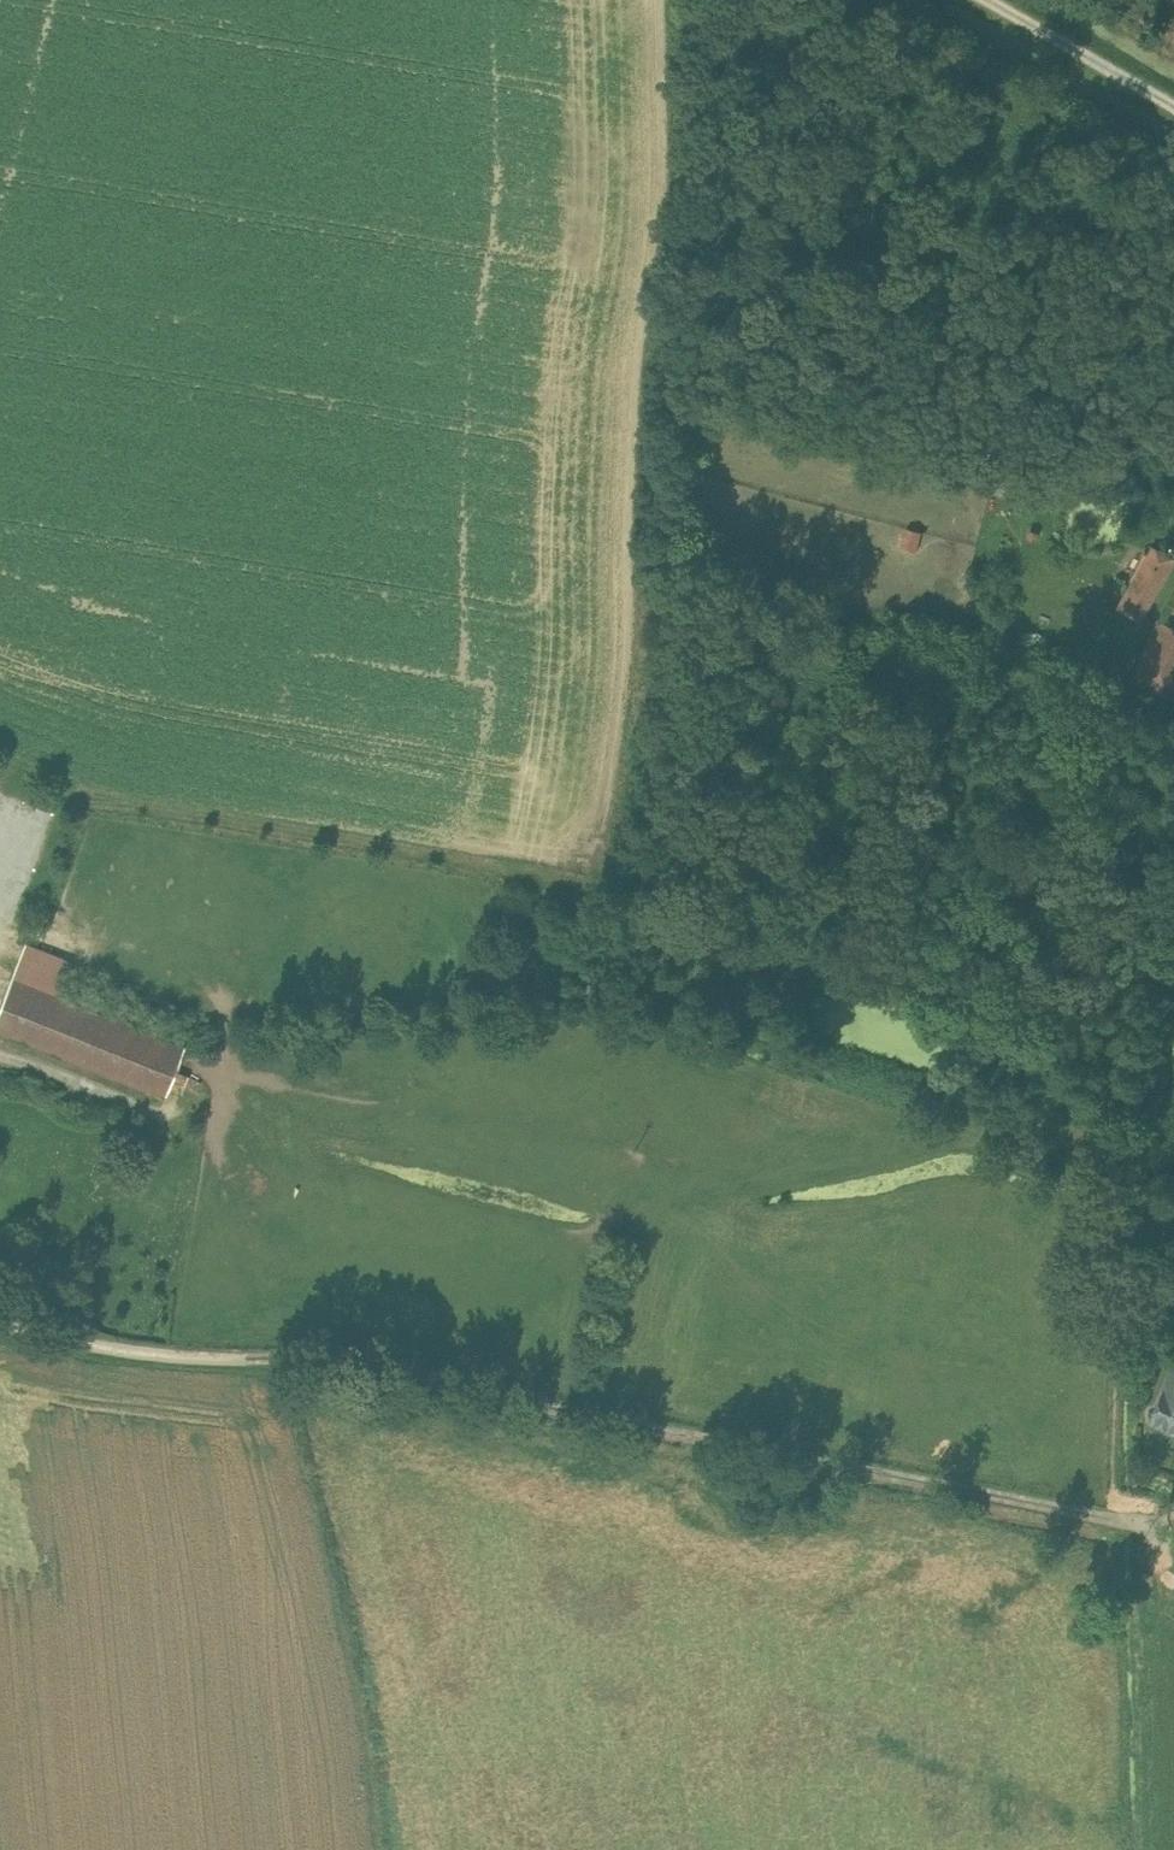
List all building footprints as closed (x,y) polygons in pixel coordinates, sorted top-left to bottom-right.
[(923,531),(908,527),(903,547),(918,550),(923,531)] [(1119,607),(1142,620),(1173,564),(1173,558),(1168,554),(1154,546),(1119,607)] [(1159,620),(1156,629),(1135,675),(1173,691),(1173,626),(1159,620)] [(28,940),(12,980),(57,998),(73,958),(28,940)] [(12,980),(0,1010),(0,1029),(167,1095),(185,1049),(57,998),(12,980)] [(1152,1419),(1173,1429),(1173,1374),(1152,1419)]
